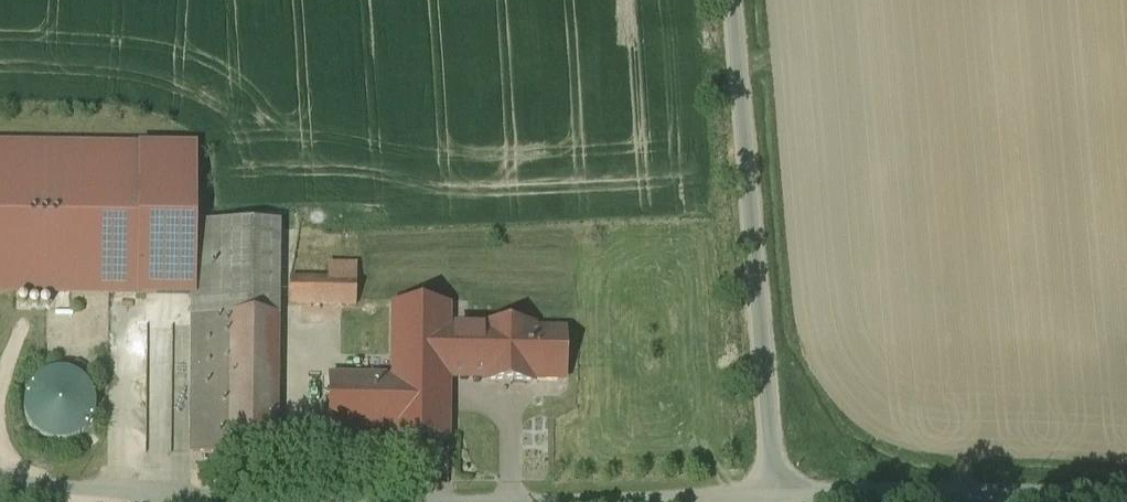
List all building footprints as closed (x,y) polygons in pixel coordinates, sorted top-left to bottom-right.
[(193,301),(194,225),(195,150),(0,148),(0,298),(15,299),(193,301)] [(213,225),(194,225),(193,301),(193,326),(191,454),(276,456),(279,226),(213,225)] [(292,280),(291,306),(357,308),(357,293),(358,268),(328,268),(328,281),(292,280)] [(450,440),(450,379),(450,356),(450,331),(450,308),(393,307),(392,378),(330,377),(329,437),(392,437),(392,440),(450,440)] [(486,331),(450,331),(450,356),(485,357),(485,382),(533,382),(533,379),(565,379),(565,331),(534,331),(534,327),(486,327),(486,331)] [(27,398),(25,404),(24,410),(24,417),(25,423),(28,429),(31,434),(35,439),(40,443),(46,446),(52,448),(58,449),(65,448),(71,447),(77,444),(82,440),(87,436),(90,431),(93,425),(95,419),(95,412),(94,406),(93,400),(90,394),(86,389),(81,385),(76,381),(70,379),(64,377),(57,377),(51,378),(45,380),(39,384),(34,388),(30,392),(27,398)]
